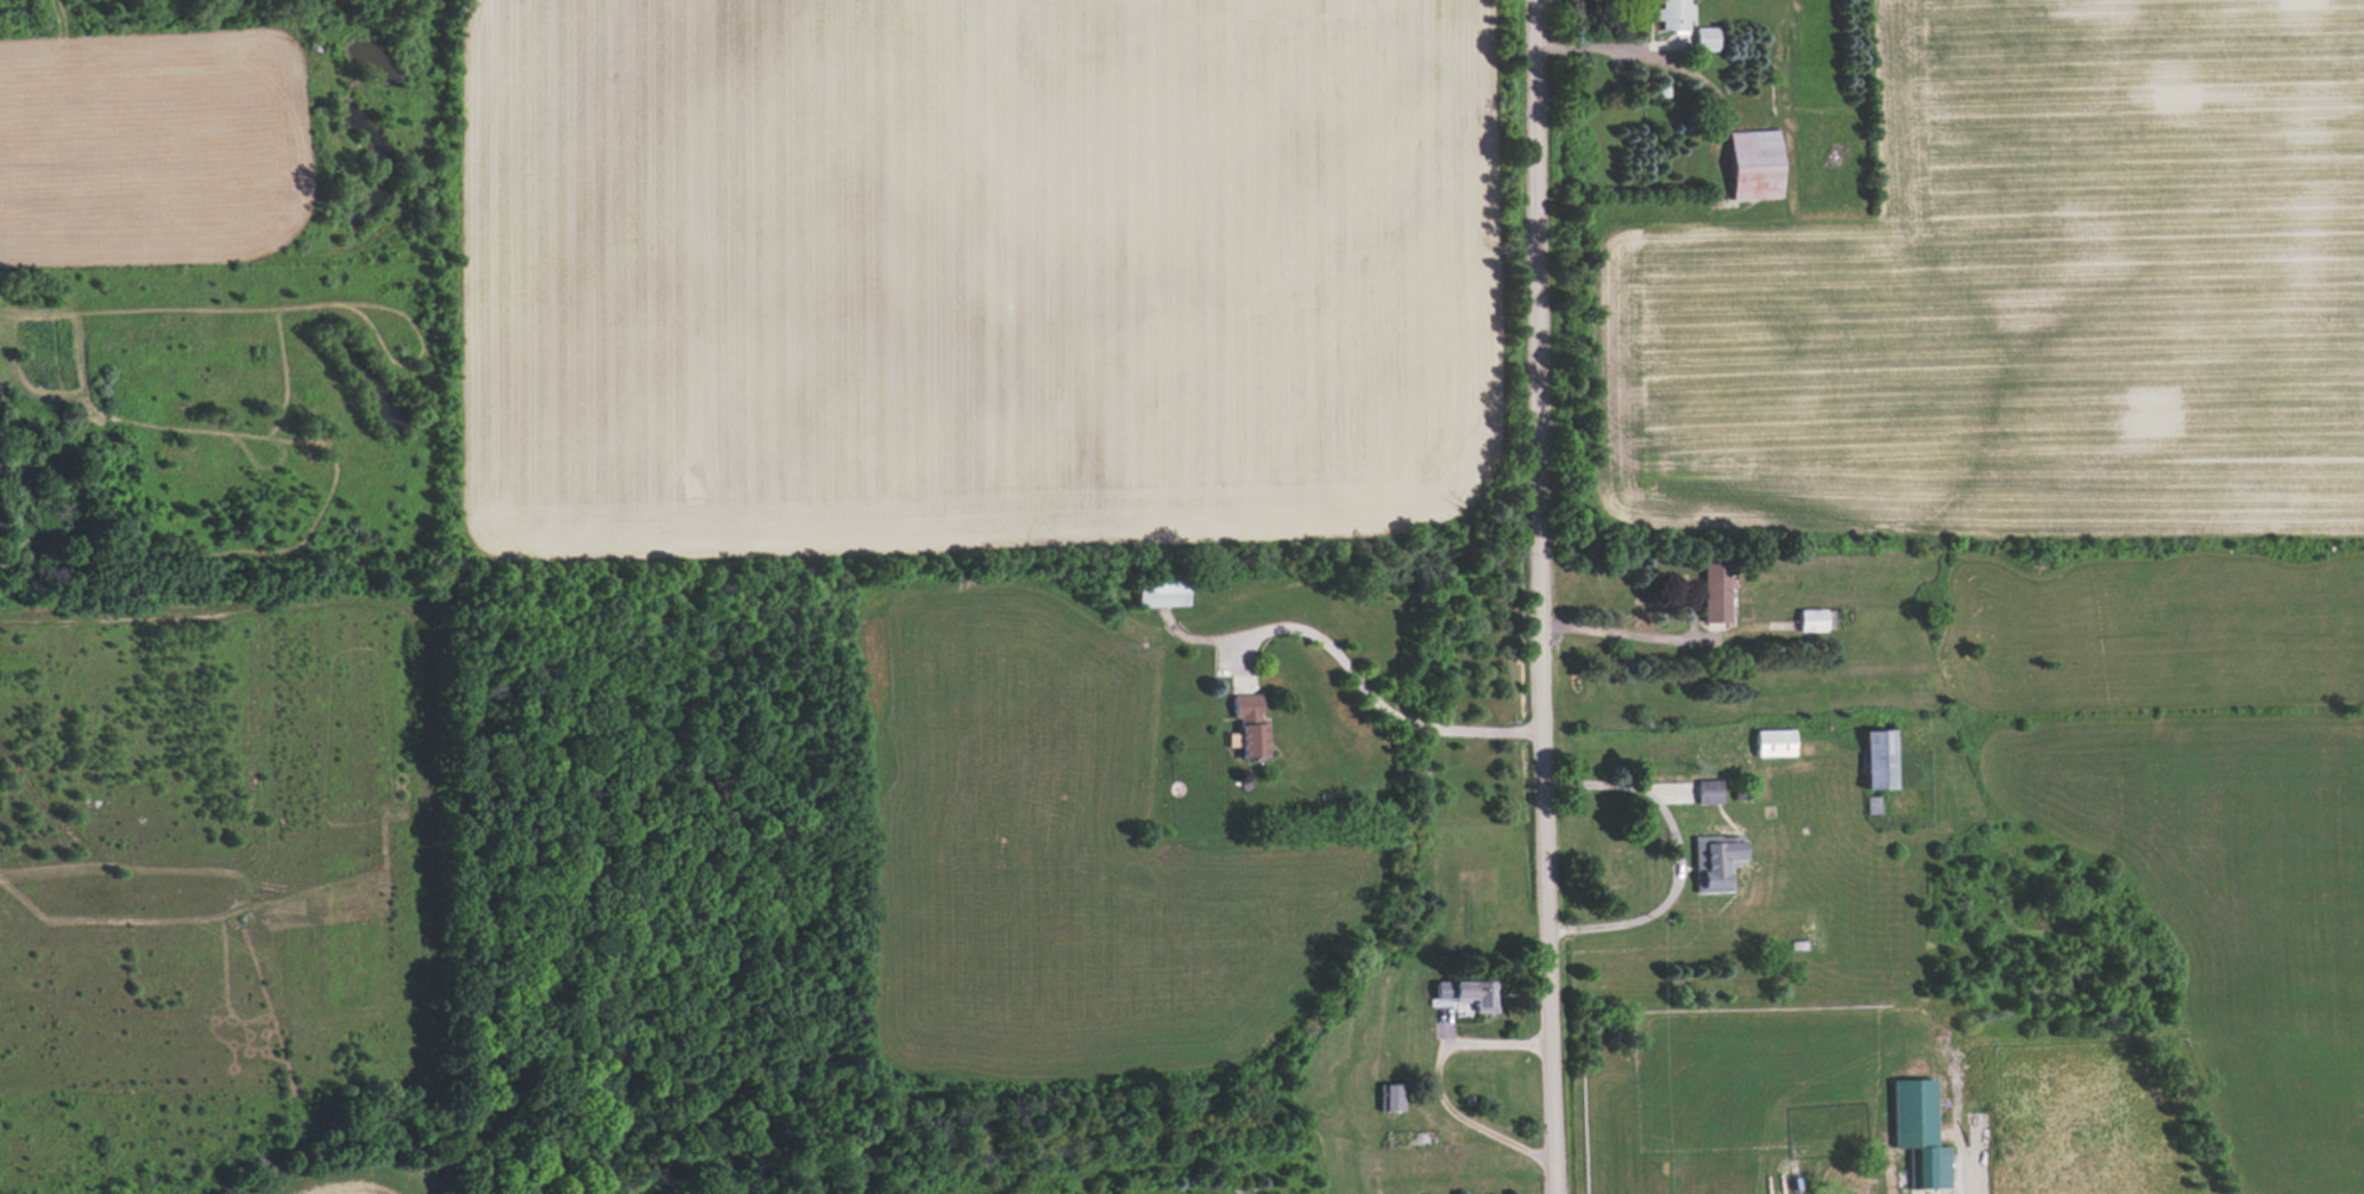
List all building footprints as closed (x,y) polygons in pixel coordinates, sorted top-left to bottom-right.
[(1655,9),(1655,21),(1660,21),(1660,31),(1687,31),(1687,20),(1692,20),(1692,4),(1687,4),(1687,0),(1660,0),(1660,9),(1655,9)] [(1717,27),(1695,28),(1696,51),(1717,51),(1717,27)] [(1730,200),(1780,198),(1778,130),(1728,132),(1730,200)] [(1702,623),(1728,622),(1727,557),(1701,557),(1702,623)] [(1187,606),(1186,580),(1136,582),(1136,607),(1187,606)] [(1833,630),(1833,609),(1798,610),(1799,631),(1833,630)] [(1267,757),(1266,718),(1259,718),(1259,694),(1231,695),(1231,718),(1238,718),(1239,758),(1267,757)] [(1793,730),(1755,731),(1755,757),(1793,756),(1793,730)] [(1864,790),(1893,789),(1892,730),(1863,730),(1864,790)] [(1696,780),(1697,804),(1721,804),(1720,780),(1696,780)] [(1700,889),(1729,888),(1729,863),(1742,863),(1741,837),(1717,837),(1717,843),(1699,844),(1700,868),(1700,889)] [(1473,1012),(1495,1012),(1494,981),(1434,982),(1434,1001),(1473,1000),(1473,1012)] [(1914,1148),(1915,1189),(1950,1188),(1949,1146),(1936,1147),(1935,1079),(1892,1080),(1893,1149),(1914,1148)] [(1384,1112),(1401,1112),(1401,1085),(1383,1085),(1384,1112)]
